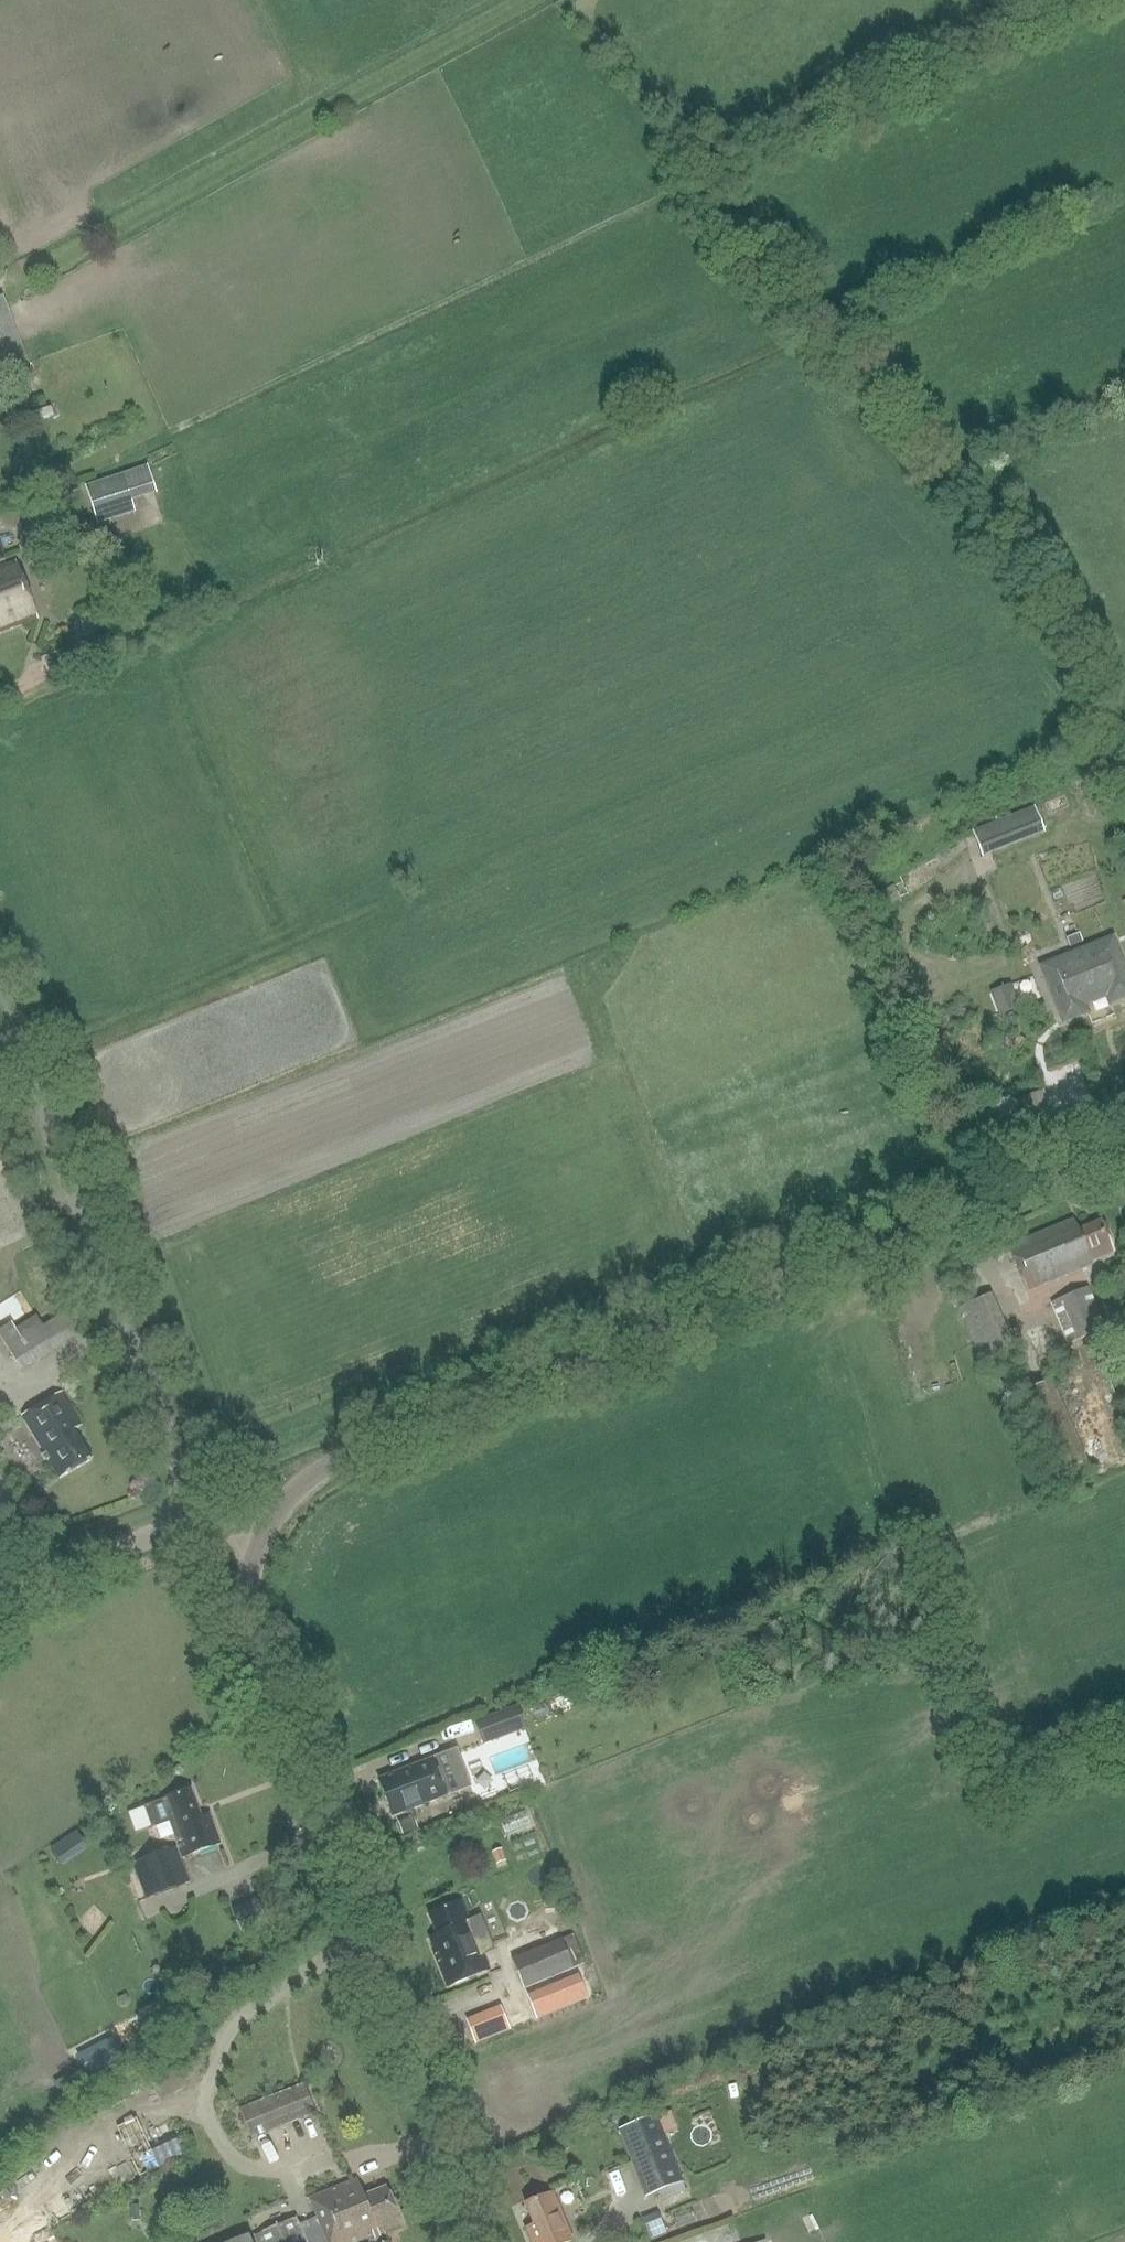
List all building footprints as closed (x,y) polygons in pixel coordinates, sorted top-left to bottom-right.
[(45,410),(30,415),(33,423),(48,419),(50,418),(48,410),(45,410)] [(156,493),(148,466),(85,486),(97,525),(136,513),(132,501),(156,493)] [(17,561),(0,568),(0,634),(40,618),(17,561)] [(1038,809),(975,834),(983,858),(1047,835),(1038,809)] [(895,885),(882,892),(889,905),(902,898),(895,885)] [(1080,934),(1067,939),(1070,947),(1083,942),(1080,934)] [(1124,997),(1124,969),(1114,940),(1044,968),(1066,1021),(1088,1012),(1082,995),(1106,986),(1112,1002),(1124,997)] [(1000,1013),(1019,1008),(1012,983),(993,988),(1000,1013)] [(1092,1262),(1115,1253),(1102,1223),(1079,1233),(1074,1221),(1009,1247),(1028,1292),(1093,1264),(1092,1262)] [(1122,1285),(1116,1273),(1104,1279),(1109,1291),(1122,1285)] [(1051,1302),(1069,1343),(1090,1334),(1091,1335),(1109,1327),(1090,1285),(1051,1302)] [(983,1364),(1015,1350),(992,1294),(959,1308),(983,1364)] [(41,1329),(35,1319),(16,1330),(13,1332),(20,1342),(41,1329)] [(0,1331),(0,1337),(20,1372),(33,1364),(20,1342),(13,1332),(16,1330),(12,1324),(0,1331)] [(1087,1463),(1052,1382),(1018,1396),(1053,1477),(1087,1463)] [(62,1479),(93,1460),(75,1430),(83,1426),(62,1392),(23,1416),(62,1479)] [(476,1724),(483,1744),(525,1729),(518,1708),(476,1724)] [(505,1767),(531,1757),(526,1744),(500,1754),(505,1767)] [(393,1817),(448,1796),(463,1790),(449,1753),(434,1759),(379,1780),(393,1817)] [(192,1882),(182,1857),(219,1844),(209,1814),(201,1817),(190,1789),(161,1799),(178,1845),(132,1863),(146,1900),(192,1882)] [(413,1818),(399,1823),(404,1837),(418,1832),(413,1818)] [(485,1854),(490,1867),(501,1863),(496,1850),(485,1854)] [(488,1969),(482,1955),(495,1949),(481,1916),(467,1922),(460,1904),(431,1917),(445,1948),(435,1952),(450,1986),(488,1969)] [(504,1946),(521,1988),(572,1967),(555,1925),(504,1946)] [(579,1975),(527,1996),(537,2020),(589,1999),(579,1975)] [(304,2083),(240,2108),(252,2138),(316,2112),(304,2083)] [(658,2115),(625,2128),(644,2176),(651,2174),(659,2192),(683,2183),(664,2134),(678,2129),(672,2112),(659,2117),(658,2115)] [(176,2138),(151,2150),(160,2169),(185,2157),(176,2138)] [(328,2241),(357,2241),(369,2237),(385,2230),(401,2223),(386,2187),(363,2196),(356,2180),(310,2200),(328,2241)] [(572,2240),(553,2194),(527,2205),(536,2225),(527,2229),(533,2241),(567,2241),(572,2240)] [(254,2236),(257,2241),(307,2241),(297,2218),(291,2220),(254,2236)]
